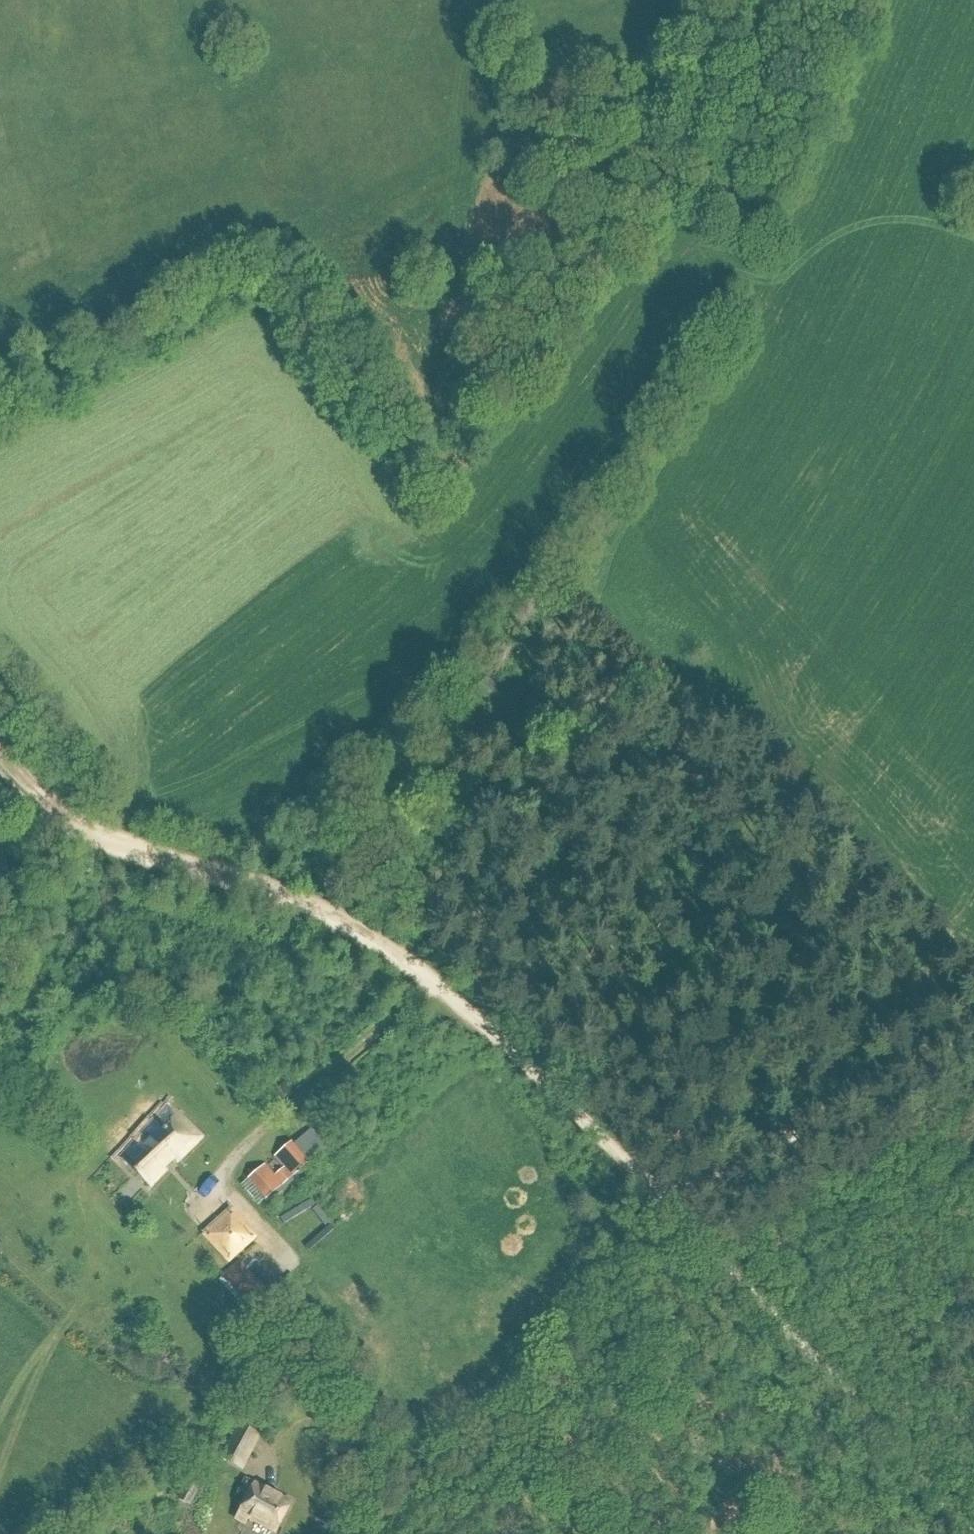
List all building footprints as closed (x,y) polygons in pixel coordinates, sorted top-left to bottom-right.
[(486,679),(476,692),(496,708),(506,696),(486,679)] [(168,1105),(132,1142),(119,1159),(149,1189),(165,1173),(164,1171),(173,1162),(176,1165),(202,1139),(168,1105)] [(264,1166),(246,1182),(265,1204),(309,1163),(292,1143),(274,1158),(284,1169),(275,1176),(264,1166)] [(205,1239),(228,1264),(255,1239),(230,1213),(205,1239)] [(220,1277),(250,1310),(267,1295),(237,1261),(220,1277)] [(259,1465),(279,1425),(269,1420),(249,1460),(259,1465)] [(242,1471),(260,1436),(243,1427),(225,1462),(242,1471)] [(188,1478),(177,1501),(188,1507),(200,1484),(188,1478)] [(244,1480),(237,1496),(246,1501),(239,1516),(274,1533),(289,1503),(244,1480)]
